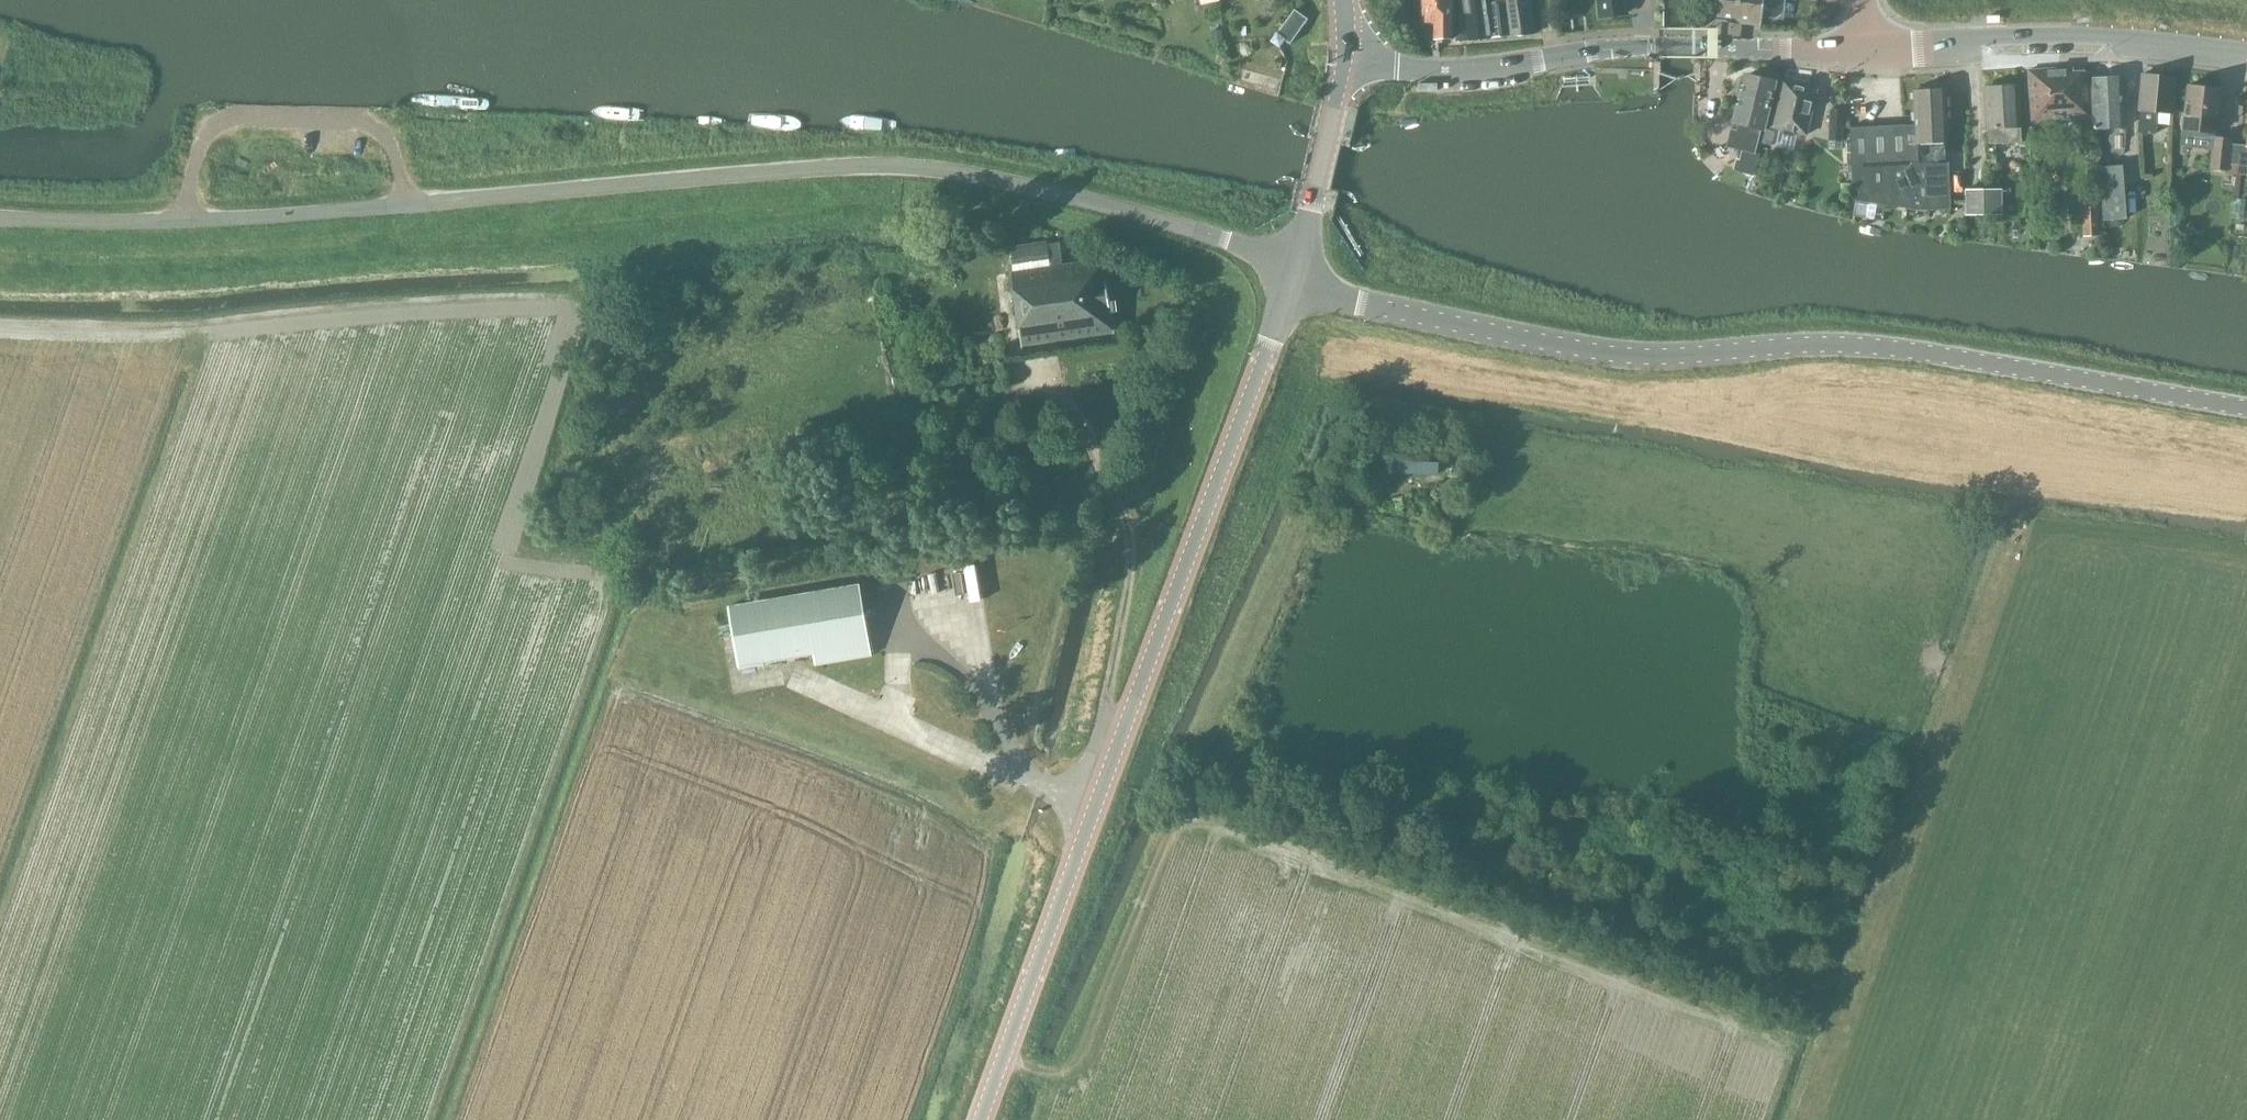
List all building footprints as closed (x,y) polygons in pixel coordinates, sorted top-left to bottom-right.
[(1434,38),(1452,38),(1452,0),(1422,0),(1422,23),(1434,24),(1434,38)] [(1457,39),(1467,39),(1492,37),(1489,0),(1454,0),(1457,39)] [(1534,34),(1530,0),(1489,0),(1492,37),(1493,38),(1534,34)] [(1600,16),(1626,13),(1625,0),(1598,0),(1600,16)] [(1711,19),(1737,23),(1740,0),(1713,0),(1711,19)] [(1737,23),(1761,26),(1764,0),(1740,0),(1737,23)] [(1281,34),(1280,34),(1274,42),(1282,48),(1287,41),(1293,45),(1311,20),(1298,11),(1281,34)] [(1220,14),(1211,15),(1212,27),(1222,26),(1220,14)] [(1222,30),(1209,30),(1210,44),(1223,43),(1222,30)] [(2035,119),(2092,115),(2089,72),(2076,73),(2076,69),(2032,72),(2035,119)] [(2176,77),(2141,73),(2138,110),(2139,110),(2138,131),(2156,133),(2158,112),(2172,114),(2176,77)] [(1731,131),(1728,146),(1742,149),(1755,152),(1761,125),(1763,126),(1773,81),(1747,75),(1746,81),(1741,80),(1737,98),(1742,99),(1736,122),(1741,124),(1739,132),(1731,131)] [(2095,129),(2127,128),(2126,76),(2093,78),(2095,129)] [(1784,81),(1773,128),(1775,128),(1808,135),(1818,88),(1784,81)] [(2020,126),(2023,126),(2021,84),(2016,84),(2014,81),(2007,82),(2004,85),(1992,86),(1986,92),(1988,129),(1990,129),(1990,143),(2021,141),(2020,126)] [(2187,87),(2183,128),(2197,130),(2195,146),(2213,147),(2210,167),(2226,169),(2227,165),(2229,144),(2230,138),(2214,136),(2214,131),(2219,90),(2187,87)] [(1916,125),(1850,128),(1853,199),(1883,204),(1918,210),(1950,208),(1947,139),(1948,138),(1946,90),(1928,91),(1928,90),(1925,89),(1921,89),(1919,91),(1914,92),(1916,125)] [(1831,109),(1829,140),(1842,141),(1844,109),(1831,109)] [(1764,126),(1760,143),(1772,146),(1775,128),(1773,128),(1764,126)] [(2236,166),(2246,167),(2246,127),(2245,146),(2238,145),(2236,166)] [(2229,144),(2227,165),(2236,166),(2238,145),(2229,144)] [(1736,156),(1734,168),(1753,173),(1758,152),(1755,152),(1742,149),(1740,157),(1736,156)] [(2126,219),(2122,164),(2099,166),(2103,219),(2126,219)] [(2226,169),(2226,175),(2235,176),(2236,166),(2227,165),(2226,169)] [(2236,166),(2235,176),(2246,177),(2246,167),(2243,167),(2236,166)] [(1969,215),(2002,215),(2002,190),(1969,190),(1969,215)] [(2098,197),(2081,198),(2083,236),(2100,235),(2098,197)] [(1014,271),(1013,272),(1023,345),(1114,332),(1104,259),(1051,266),(1047,243),(1011,248),(1014,271)] [(842,586),(729,606),(740,665),(815,652),(853,646),(842,586)]
